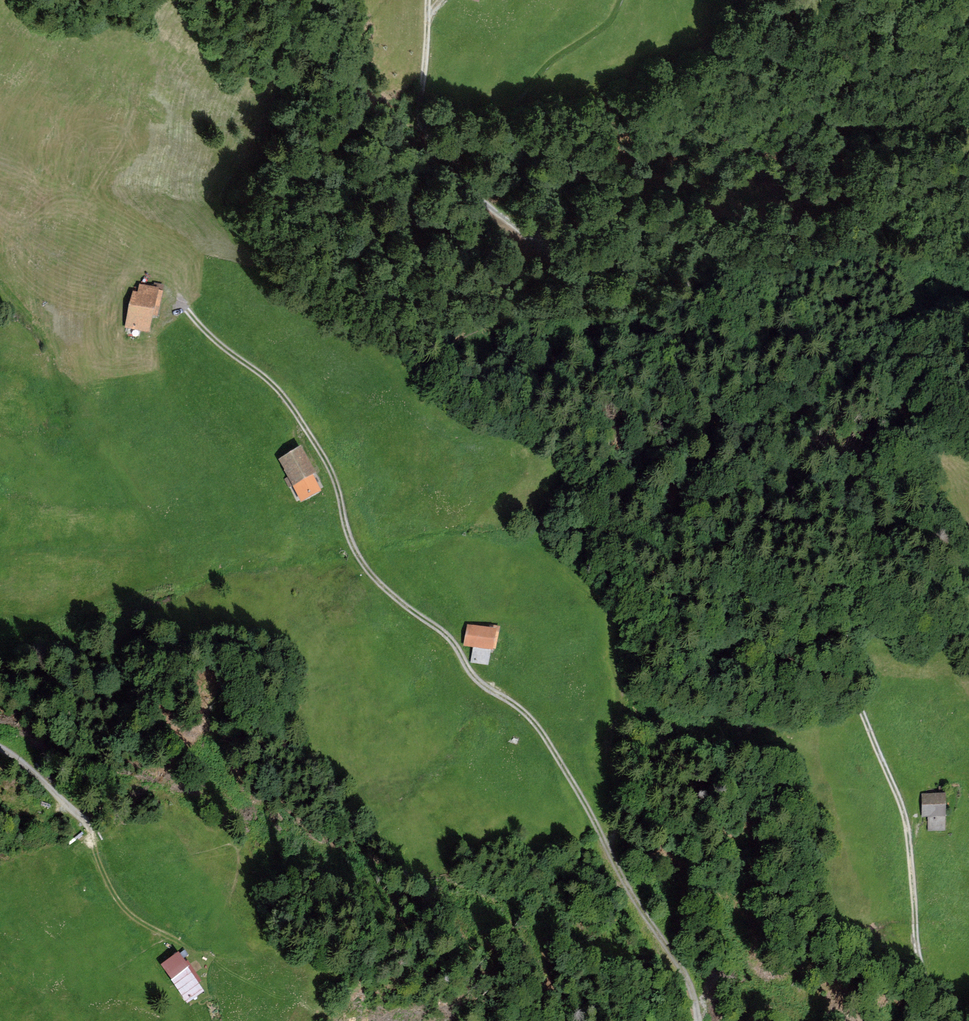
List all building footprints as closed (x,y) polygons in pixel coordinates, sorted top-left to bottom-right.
[(154,284),(153,289),(160,291),(159,293),(162,293),(164,286),(154,284)] [(137,293),(133,292),(124,329),(149,335),(153,317),(158,318),(163,294),(162,293),(159,293),(160,291),(153,289),(139,286),(137,293)] [(301,450),(278,462),(287,478),(284,480),(289,490),(292,488),(302,505),(321,494),(312,477),(315,476),(301,450)] [(490,625),(489,630),(498,632),(494,651),(496,651),(501,627),(490,625)] [(489,630),(468,626),(464,647),(474,649),(471,664),(488,667),(491,653),(493,654),(494,651),(498,632),(489,630)] [(939,793),(921,793),(922,817),(927,817),(928,831),(947,830),(946,792),(944,792),(944,786),(939,786),(939,793)] [(179,952),(161,964),(187,1003),(205,991),(179,952)]
